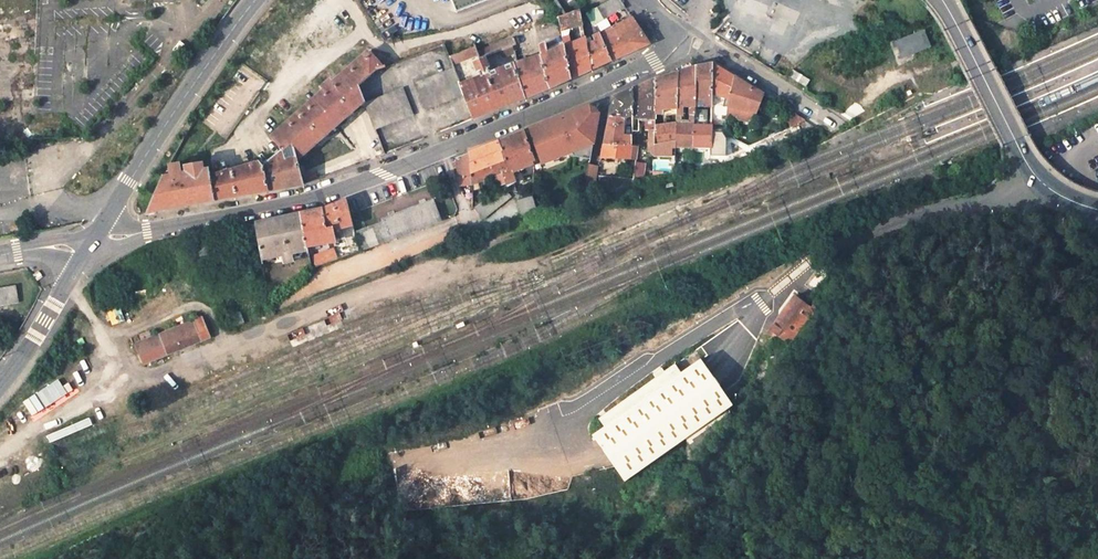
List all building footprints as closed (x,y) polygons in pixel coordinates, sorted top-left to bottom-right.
[(473,6),(470,0),(449,0),(454,13),(473,6)] [(579,10),(573,0),(555,0),(553,1),(563,16),(579,10)] [(586,14),(593,26),(624,8),(619,0),(609,0),(586,14)] [(579,10),(563,16),(557,18),(563,47),(567,45),(566,41),(569,40),(569,36),(569,29),(583,25),(579,10)] [(587,48),(591,70),(648,44),(646,41),(631,18),(626,20),(593,37),(596,44),(587,48)] [(924,30),(895,42),(902,59),(930,47),(924,30)] [(484,56),(485,57),(500,52),(508,48),(516,45),(515,44),(519,43),(517,39),(513,40),(513,38),(475,52),(476,55),(477,59),(484,56)] [(591,70),(587,48),(586,42),(564,50),(570,79),(581,74),(591,70)] [(564,50),(563,47),(559,49),(559,52),(548,57),(544,44),(537,46),(540,60),(520,66),(519,63),(516,64),(525,99),(570,79),(564,50)] [(508,48),(500,52),(503,58),(511,55),(508,48)] [(450,65),(476,55),(475,52),(474,49),(448,59),(450,65)] [(370,54),(333,86),(324,94),(272,140),(282,152),(290,145),(291,149),(294,157),(295,162),(297,162),(364,103),(358,87),(377,70),(382,68),(370,54)] [(480,67),(487,64),(485,57),(484,56),(477,59),(480,67)] [(479,72),(482,80),(490,77),(487,69),(489,68),(487,64),(480,67),(477,59),(472,61),(477,73),(479,72)] [(712,66),(695,68),(694,96),(703,96),(703,106),(711,106),(712,93),(712,66)] [(712,66),(712,93),(725,98),(723,107),(727,107),(734,79),(712,66)] [(472,120),(525,99),(514,67),(490,77),(482,80),(460,89),(464,98),(472,120)] [(692,146),(693,124),(694,104),(694,96),(695,68),(677,73),(676,115),(683,115),(684,108),(689,108),(688,124),(676,125),(675,141),(675,146),(692,146)] [(424,112),(464,98),(460,89),(452,70),(414,85),(424,112)] [(809,80),(793,70),(788,77),(805,87),(809,80)] [(671,119),(676,119),(676,115),(677,73),(655,81),(654,115),(661,114),(661,117),(671,116),(671,119)] [(763,96),(734,79),(727,107),(728,107),(755,113),(756,113),(763,96)] [(320,89),(324,94),(333,86),(329,81),(320,89)] [(675,146),(675,141),(653,144),(654,127),(654,115),(655,81),(631,90),(631,117),(645,117),(645,130),(649,130),(648,149),(653,156),(674,156),(675,146)] [(364,104),(375,132),(413,117),(402,90),(364,104)] [(631,117),(631,90),(611,98),(603,145),(631,146),(631,136),(628,136),(627,139),(620,139),(620,127),(631,127),(631,117)] [(712,93),(711,106),(723,107),(725,98),(712,93)] [(593,105),(527,131),(541,162),(542,163),(572,149),(574,155),(582,151),(590,152),(598,110),(593,105)] [(755,113),(728,107),(727,118),(752,123),(755,113)] [(795,115),(787,118),(791,126),(803,120),(795,115)] [(698,124),(693,124),(692,146),(710,146),(711,125),(698,124)] [(676,125),(671,125),(654,127),(653,144),(675,141),(676,125)] [(524,132),(497,143),(507,170),(502,173),(505,183),(505,184),(516,180),(512,169),(534,160),(524,132)] [(496,175),(500,187),(502,185),(505,183),(502,173),(507,170),(497,143),(466,155),(469,185),(496,175)] [(631,146),(603,145),(600,157),(629,159),(631,146)] [(582,151),(574,155),(589,160),(590,152),(582,151)] [(453,160),(459,186),(465,185),(469,185),(466,155),(453,160)] [(295,162),(294,157),(289,159),(277,163),(276,156),(263,167),(268,191),(283,189),(300,186),(303,184),(297,162),(295,162)] [(317,179),(352,166),(350,160),(315,173),(317,179)] [(637,162),(636,173),(646,174),(647,163),(637,162)] [(209,177),(213,201),(238,197),(268,191),(263,167),(259,163),(209,177)] [(213,201),(209,177),(208,173),(180,178),(178,164),(167,166),(167,167),(169,180),(159,181),(147,211),(146,213),(183,207),(213,201)] [(588,166),(584,184),(594,184),(595,167),(588,166)] [(530,197),(517,201),(521,215),(535,211),(530,197)] [(307,247),(310,260),(313,272),(359,253),(345,200),(332,205),(323,209),(308,212),(300,214),(307,247)] [(384,223),(357,233),(363,252),(441,222),(433,202),(383,220),(384,223)] [(291,250),(307,247),(300,214),(274,219),(253,224),(259,256),(281,252),(283,263),(293,261),(291,250)] [(197,249),(199,256),(208,255),(207,248),(197,249)] [(18,302),(16,285),(0,288),(0,305),(18,302)] [(790,337),(809,313),(791,299),(768,330),(775,336),(780,330),(790,337)] [(137,354),(146,373),(211,341),(202,322),(137,354)] [(743,349),(715,368),(729,388),(757,369),(743,349)] [(675,364),(598,419),(604,427),(592,436),(625,482),(733,406),(701,359),(681,373),(675,364)]
